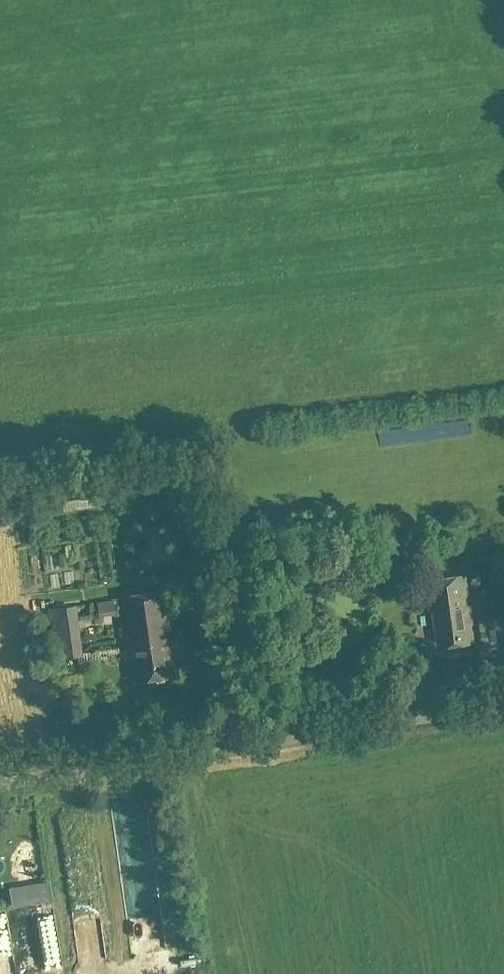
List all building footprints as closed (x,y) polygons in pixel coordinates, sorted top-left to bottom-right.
[(145,529),(136,548),(147,567),(169,564),(178,544),(166,527),(145,529)] [(474,642),(467,576),(426,581),(429,612),(433,612),(437,647),(474,642)] [(119,597),(126,648),(132,647),(137,681),(172,676),(168,643),(174,642),(167,590),(119,597)] [(489,591),(477,593),(481,618),(492,617),(489,591)] [(50,609),(56,658),(78,654),(72,606),(50,609)] [(41,971),(54,970),(50,906),(37,907),(41,971)] [(0,912),(0,973),(18,973),(12,911),(0,912)]
